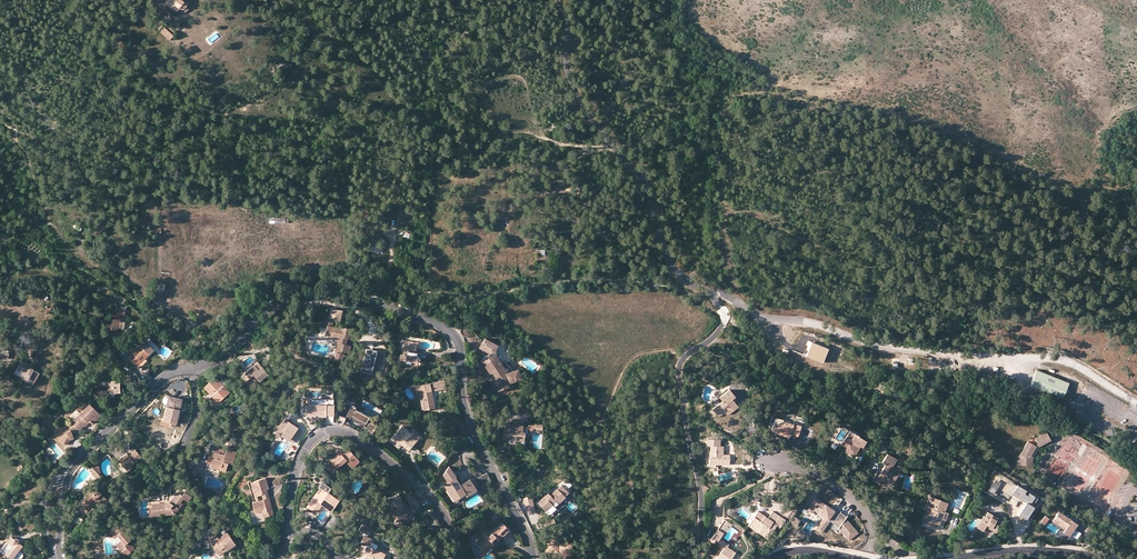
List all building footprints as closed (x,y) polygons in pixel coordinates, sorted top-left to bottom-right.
[(166,4),(170,8),(171,7),(177,11),(178,11),(180,8),(181,9),(182,9),(183,9),(184,8),(185,7),(186,6),(186,5),(185,4),(184,2),(183,2),(183,1),(184,0),(169,0),(166,4)] [(178,11),(179,12),(181,12),(183,13),(185,12),(186,11),(188,10),(189,9),(189,7),(189,5),(189,3),(188,2),(186,0),(184,0),(183,1),(183,2),(184,2),(185,4),(186,5),(186,6),(185,7),(184,8),(183,9),(182,9),(181,9),(180,8),(178,11)] [(160,32),(170,41),(174,36),(165,28),(160,32)] [(166,286),(158,283),(152,298),(160,301),(166,286)] [(327,329),(326,332),(338,335),(338,339),(335,352),(336,353),(334,363),(342,365),(344,356),(349,357),(351,345),(350,345),(346,344),(349,329),(340,327),(340,328),(333,327),(335,320),(338,320),(339,313),(330,311),(329,318),(327,318),(325,328),(327,329)] [(512,370),(503,362),(502,363),(498,359),(497,358),(496,356),(495,353),(495,351),(495,350),(496,348),(497,346),(498,346),(485,338),(480,347),(488,352),(488,354),(486,355),(485,356),(483,358),(483,359),(484,361),(486,364),(485,365),(491,374),(492,373),(495,376),(496,381),(495,381),(499,391),(508,387),(506,382),(511,380),(520,377),(516,368),(512,370)] [(246,343),(243,345),(248,350),(256,347),(249,340),(246,343)] [(409,341),(408,344),(416,346),(414,357),(417,357),(419,343),(409,341)] [(819,345),(810,341),(805,355),(822,362),(828,348),(819,345)] [(146,360),(154,351),(145,342),(128,358),(137,367),(140,365),(140,364),(145,359),(146,360)] [(408,346),(403,345),(399,362),(405,363),(406,361),(418,363),(418,362),(419,362),(420,362),(421,362),(421,361),(422,360),(422,359),(421,358),(420,358),(419,357),(417,357),(414,357),(416,346),(408,344),(408,346)] [(26,365),(27,363),(21,359),(17,368),(27,374),(31,376),(28,381),(33,384),(40,372),(32,368),(26,365)] [(258,362),(241,377),(246,382),(254,375),(260,382),(268,375),(258,362)] [(1036,370),(1029,385),(1062,398),(1064,394),(1069,392),(1067,387),(1068,383),(1036,370)] [(131,384),(130,376),(121,376),(122,381),(119,381),(119,380),(109,381),(109,384),(107,384),(107,392),(108,394),(114,393),(120,393),(119,388),(119,385),(122,385),(131,384)] [(216,377),(204,388),(218,403),(230,393),(225,387),(229,383),(225,378),(221,382),(216,377)] [(445,381),(419,386),(421,396),(424,411),(435,409),(432,392),(446,389),(445,381)] [(732,399),(735,396),(729,389),(719,397),(720,397),(717,400),(720,403),(712,409),(716,414),(724,408),(726,411),(731,407),(733,410),(738,407),(734,402),(732,399)] [(333,399),(309,398),(309,405),(305,405),(304,414),(333,415),(333,399)] [(163,421),(171,422),(177,424),(182,403),(168,400),(167,402),(166,408),(163,421)] [(93,424),(101,416),(89,404),(71,422),(73,424),(78,429),(80,431),(84,426),(83,425),(88,419),(91,422),(93,424)] [(516,417),(529,415),(527,405),(515,407),(516,417)] [(356,409),(351,406),(346,416),(365,426),(367,422),(373,425),(377,418),(359,408),(357,412),(355,410),(356,409)] [(724,408),(716,414),(718,417),(726,411),(724,408)] [(531,414),(534,421),(539,418),(537,412),(531,414)] [(301,430),(284,418),(274,431),(292,443),(301,430)] [(504,420),(503,438),(509,439),(509,442),(513,443),(513,440),(515,440),(518,440),(525,435),(527,435),(527,430),(528,425),(517,424),(517,419),(510,418),(510,421),(504,420)] [(779,430),(778,433),(778,434),(789,438),(790,436),(791,436),(792,434),(798,436),(801,426),(794,423),(793,425),(783,421),(783,420),(776,418),(773,428),(779,430)] [(363,427),(351,421),(349,424),(361,431),(363,427)] [(72,434),(78,429),(73,424),(66,430),(68,432),(72,434)] [(418,440),(402,427),(390,442),(397,448),(401,444),(409,451),(418,440)] [(1039,442),(1050,435),(1046,429),(1035,437),(1039,442)] [(861,446),(862,447),(866,440),(858,436),(859,435),(850,430),(843,443),(845,445),(844,447),(842,450),(855,457),(860,449),(854,446),(855,446),(855,445),(854,444),(853,444),(854,442),(861,446)] [(462,431),(455,435),(458,443),(466,439),(462,431)] [(72,435),(72,434),(68,432),(63,437),(60,442),(67,445),(69,441),(74,439),(72,435)] [(1029,459),(1028,465),(1031,465),(1031,460),(1040,445),(1051,437),(1050,435),(1039,442),(1037,445),(1029,459)] [(1029,459),(1037,445),(1029,441),(1020,455),(1017,455),(1017,464),(1028,465),(1029,459)] [(721,464),(732,465),(732,457),(723,457),(723,454),(723,446),(711,445),(711,457),(709,457),(709,463),(714,463),(721,463),(721,464)] [(339,454),(341,456),(348,449),(346,447),(339,454)] [(360,461),(348,449),(341,456),(339,454),(329,464),(336,471),(346,462),(353,468),(354,468),(360,463),(360,461)] [(209,451),(208,456),(210,457),(208,464),(212,465),(220,467),(219,470),(226,472),(228,464),(233,466),(237,452),(227,450),(225,455),(209,451)] [(127,453),(118,460),(128,472),(133,468),(131,466),(141,457),(135,451),(129,456),(127,454),(127,453)] [(896,459),(887,454),(882,463),(885,464),(880,473),(877,471),(872,480),(880,485),(882,481),(891,486),(902,467),(894,463),(896,459)] [(99,476),(101,475),(97,464),(96,463),(91,468),(99,476)] [(466,494),(467,496),(477,490),(470,480),(461,486),(456,478),(457,477),(450,466),(443,476),(448,483),(444,486),(454,502),(466,494)] [(99,476),(91,468),(89,470),(92,473),(91,474),(97,480),(100,477),(99,476)] [(492,482),(487,473),(479,478),(482,486),(492,482)] [(265,478),(248,483),(254,502),(253,502),(255,511),(266,508),(267,511),(267,512),(273,511),(270,501),(267,501),(263,490),(267,489),(268,489),(265,478)] [(317,493),(307,507),(316,514),(322,505),(331,512),(339,501),(329,493),(332,489),(324,483),(320,488),(322,490),(319,494),(317,493)] [(537,502),(546,511),(552,504),(555,507),(565,496),(568,492),(561,484),(557,488),(556,488),(549,494),(547,492),(537,502)] [(95,488),(82,501),(88,507),(93,502),(95,500),(98,503),(97,505),(101,509),(108,502),(95,488)] [(792,501),(800,498),(798,490),(790,492),(792,501)] [(167,500),(149,502),(150,517),(175,514),(183,504),(181,503),(184,499),(189,502),(192,497),(185,492),(183,495),(177,491),(169,502),(167,500)] [(383,501),(386,507),(391,505),(393,512),(396,519),(395,519),(395,520),(394,521),(394,522),(394,523),(394,524),(395,525),(396,526),(397,526),(398,526),(399,526),(400,526),(400,525),(401,525),(401,524),(402,523),(402,522),(402,521),(403,523),(416,518),(414,514),(422,510),(419,500),(411,494),(401,498),(400,494),(383,501)] [(466,494),(454,502),(456,504),(467,496),(466,494)] [(941,519),(945,520),(948,513),(944,511),(948,503),(930,496),(926,506),(932,509),(927,520),(939,525),(941,519)] [(525,506),(532,504),(530,498),(527,498),(527,497),(523,498),(525,506)] [(857,533),(847,521),(845,519),(846,517),(840,512),(841,511),(836,508),(834,511),(825,505),(815,498),(809,506),(819,513),(819,514),(824,517),(818,526),(823,530),(829,521),(839,527),(849,540),(857,533)] [(82,501),(76,506),(87,517),(93,512),(88,507),(82,501)] [(534,511),(532,504),(525,506),(527,512),(534,511)] [(552,504),(546,511),(548,513),(555,507),(552,504)] [(768,538),(777,524),(774,522),(778,515),(772,512),(768,518),(758,512),(748,527),(763,537),(764,535),(768,538)] [(1063,532),(1070,536),(1071,535),(1075,529),(1078,524),(1059,512),(1053,521),(1065,529),(1063,532)] [(774,522),(777,524),(781,527),(785,520),(778,515),(774,522)] [(987,526),(997,531),(1003,521),(992,515),(990,519),(986,516),(984,516),(978,528),(984,531),(987,526)] [(1041,522),(1045,525),(1050,518),(1045,516),(1041,522)] [(718,542),(720,538),(729,524),(724,520),(710,540),(714,543),(716,540),(718,542)] [(114,539),(118,543),(116,545),(122,552),(123,556),(127,555),(134,548),(135,545),(129,546),(128,543),(135,536),(124,524),(118,529),(117,531),(113,526),(106,532),(113,539),(114,539)] [(370,527),(362,524),(359,530),(366,533),(369,534),(371,529),(370,527)] [(475,543),(484,552),(493,542),(495,545),(509,531),(502,524),(488,538),(484,534),(475,543)] [(1075,529),(1071,535),(1077,539),(1081,533),(1075,529)] [(214,548),(217,553),(224,548),(226,551),(236,545),(227,532),(221,535),(222,537),(219,539),(217,535),(206,543),(211,550),(214,548)] [(365,535),(361,545),(365,547),(364,548),(364,549),(364,550),(365,551),(365,552),(366,552),(367,553),(364,558),(383,558),(386,554),(370,546),(374,539),(368,536),(365,535)] [(10,536),(0,550),(11,558),(19,549),(22,551),(24,548),(18,543),(19,542),(18,541),(18,540),(17,540),(17,539),(16,539),(15,539),(14,539),(10,536)] [(729,545),(720,538),(718,542),(725,546),(724,548),(730,553),(732,550),(727,547),(729,545)] [(571,543),(558,543),(558,540),(547,540),(547,551),(557,551),(557,556),(554,556),(554,558),(571,558),(571,543)] [(486,553),(495,545),(493,542),(484,552),(486,553)] [(219,556),(226,551),(224,548),(217,553),(219,556)] [(732,550),(730,553),(724,548),(717,558),(731,558),(735,552),(732,550)] [(22,551),(19,549),(11,558),(12,558),(21,558),(23,556),(23,552),(22,551)]
